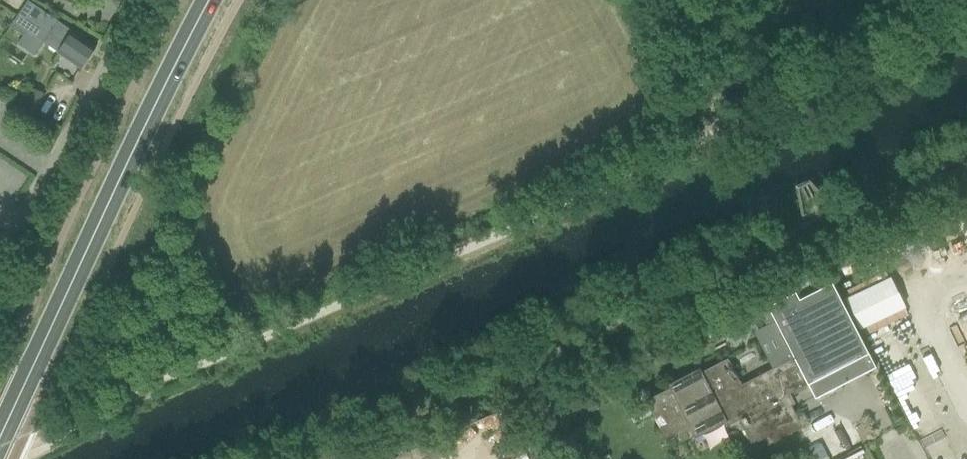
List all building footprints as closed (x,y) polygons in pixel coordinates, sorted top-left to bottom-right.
[(27,1),(13,21),(82,68),(96,47),(27,1)] [(796,291),(768,305),(771,313),(794,357),(808,384),(815,398),(876,367),(832,282),(799,298),(796,291)] [(772,315),(765,301),(741,313),(748,327),(772,315)] [(670,388),(646,400),(668,443),(692,431),(696,438),(704,433),(728,421),(724,414),(737,407),(753,439),(762,434),(764,437),(768,445),(803,427),(791,405),(786,396),(790,394),(808,384),(794,357),(742,384),(728,357),(702,371),(700,368),(668,384),(670,388)]
